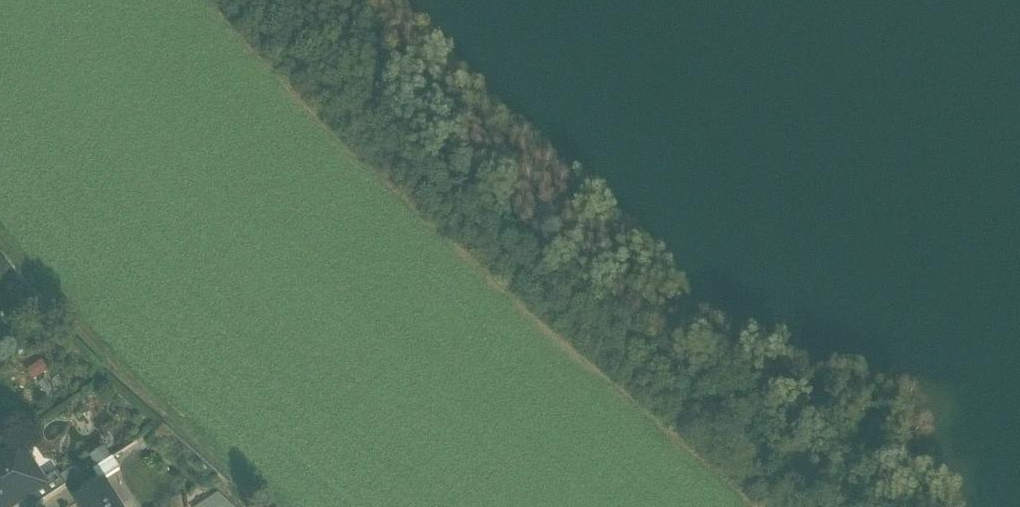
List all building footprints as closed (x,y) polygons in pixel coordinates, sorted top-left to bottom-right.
[(20,448),(0,461),(0,506),(14,506),(18,504),(21,504),(30,499),(43,490),(40,485),(30,470),(31,465),(20,448)] [(119,471),(112,460),(93,472),(100,483),(119,471)] [(56,474),(40,485),(43,490),(30,499),(35,506),(40,506),(67,489),(56,474)] [(103,486),(79,502),(82,506),(117,506),(103,486)] [(217,496),(200,506),(229,506),(217,496)]
